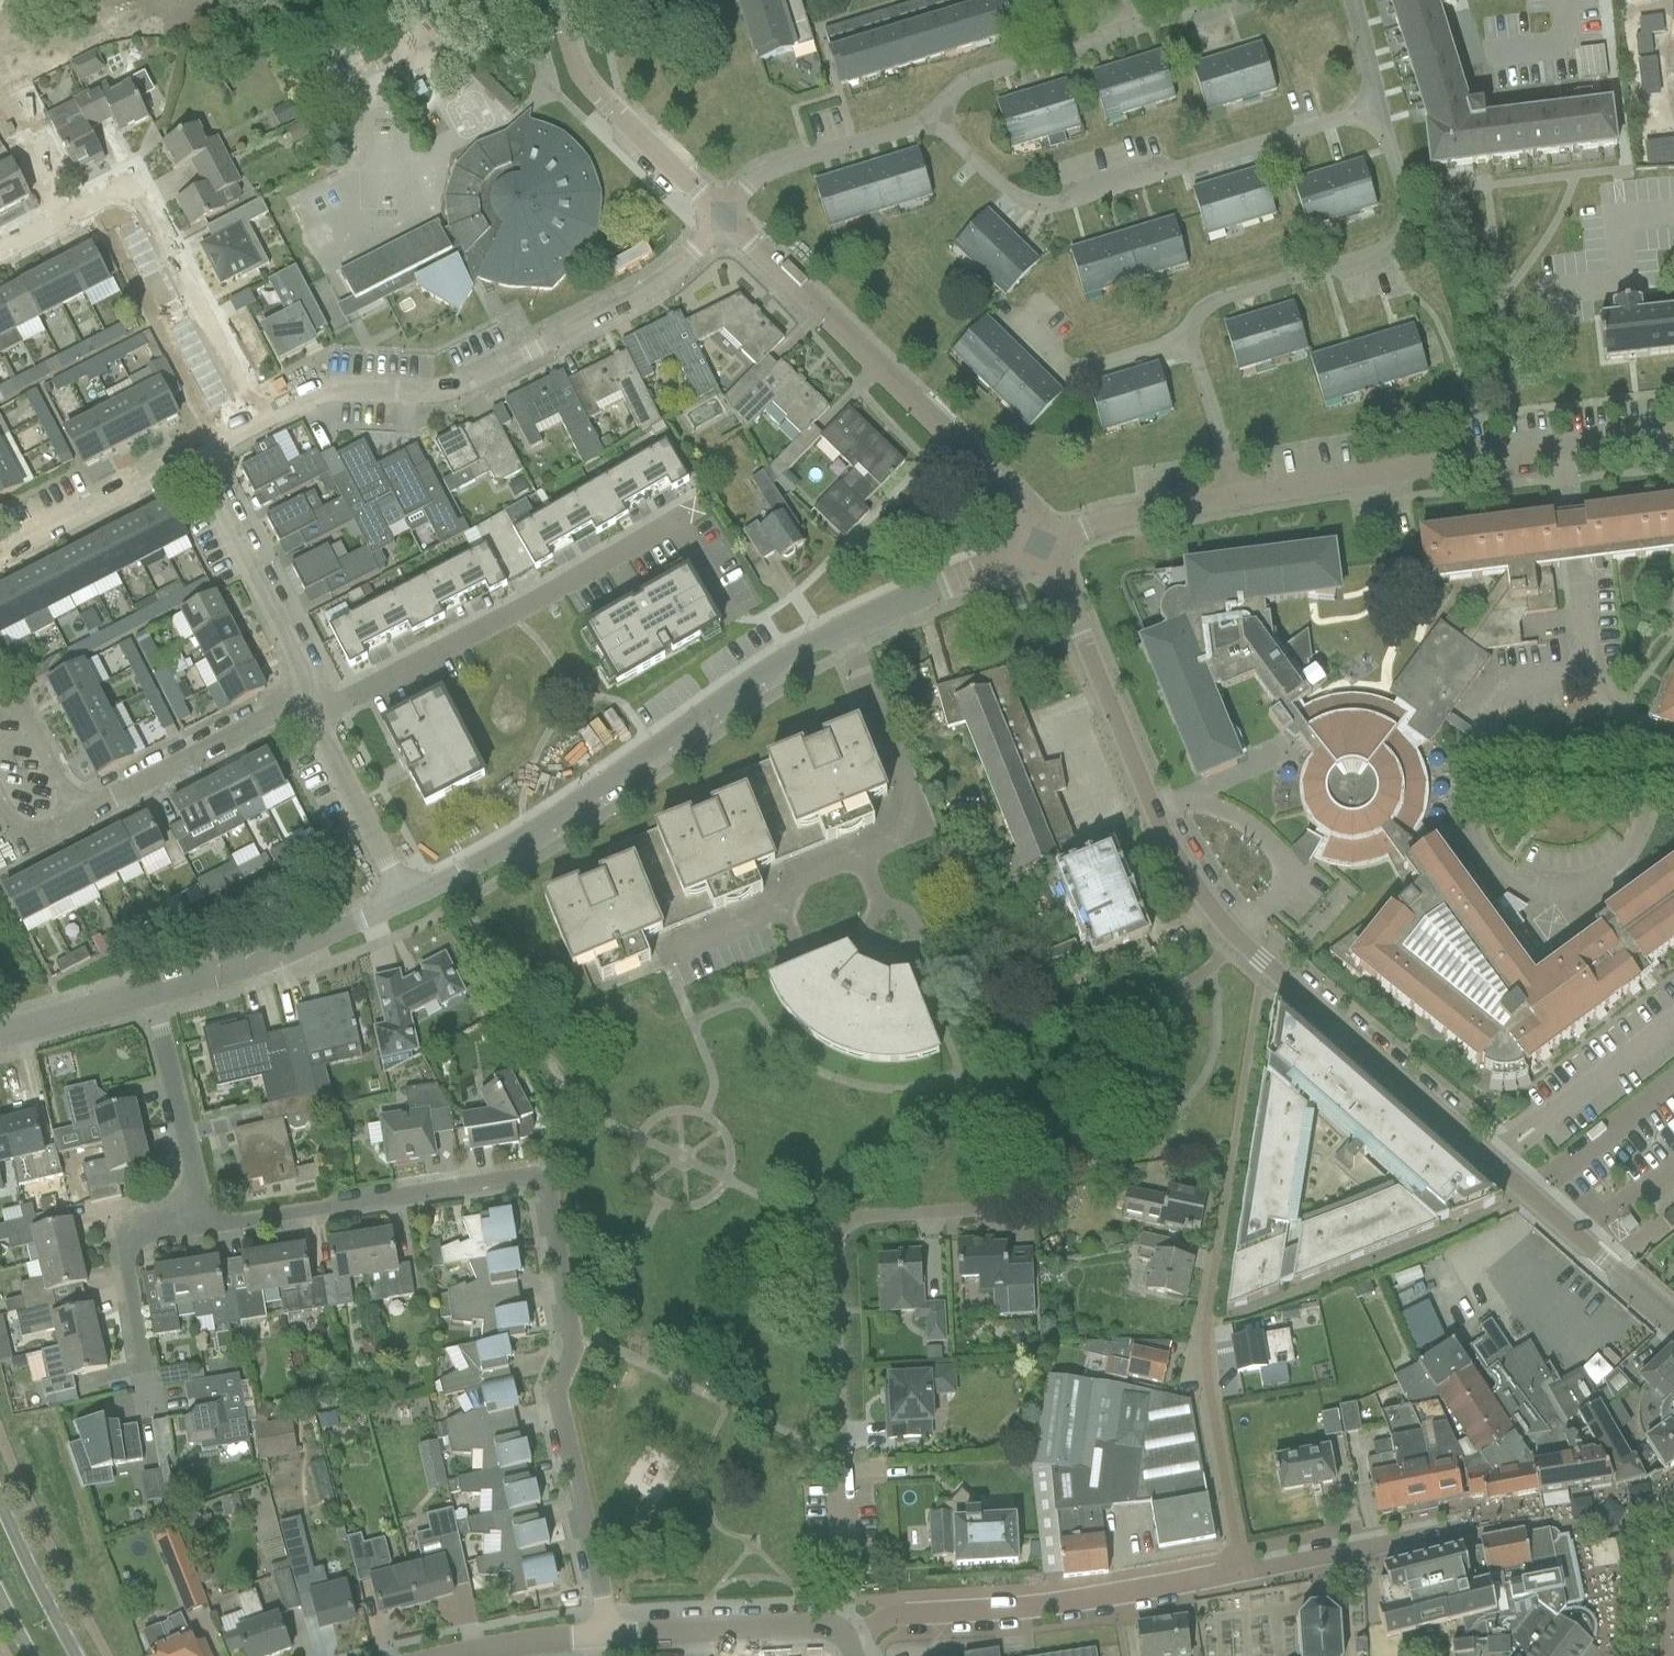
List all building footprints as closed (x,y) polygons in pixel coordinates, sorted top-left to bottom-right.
[(761,61),(814,44),(800,0),(745,0),(746,3),(741,5),(746,24),(752,22),(755,35),(750,36),(756,55),(759,54),(761,61)] [(935,8),(949,4),(947,0),(932,0),(935,8)] [(1429,126),(1426,126),(1432,170),(1483,164),(1603,149),(1616,147),(1617,147),(1612,104),(1483,120),(1481,106),(1468,108),(1439,11),(1456,6),(1454,0),(1390,0),(1429,126)] [(928,10),(925,1),(911,5),(914,14),(928,10)] [(987,37),(988,43),(996,40),(1007,37),(1006,34),(1013,32),(1004,1),(986,6),(969,11),(977,40),(987,37)] [(897,9),(900,19),(914,14),(911,5),(897,9)] [(955,47),(956,52),(962,50),(975,46),(974,41),(977,40),(969,11),(952,16),(934,22),(943,50),(955,47)] [(890,22),(887,12),(876,16),(874,16),(876,26),(879,25),(890,22)] [(860,21),(863,30),(876,26),(874,16),(860,21)] [(900,32),(910,66),(912,65),(911,60),(923,56),(925,62),(927,61),(944,56),(942,51),(943,50),(934,22),(917,27),(900,32)] [(855,32),(852,23),(842,26),(838,27),(841,37),(845,36),(855,32)] [(825,32),(827,41),(841,37),(838,27),(825,32)] [(866,42),(876,76),(881,75),(879,70),(892,66),(893,71),(910,66),(900,32),(883,37),(866,42)] [(1641,37),(1636,38),(1638,57),(1653,55),(1651,37),(1651,36),(1641,37)] [(831,53),(840,85),(847,83),(848,85),(849,84),(848,79),(857,76),(860,75),(862,81),(876,76),(866,42),(849,48),(831,53)] [(1228,56),(1242,102),(1243,102),(1241,97),(1256,92),(1257,97),(1277,91),(1263,45),(1228,56)] [(456,49),(442,63),(448,70),(447,71),(457,81),(466,73),(474,80),(483,72),(475,64),(464,54),(462,56),(456,49)] [(110,51),(103,55),(106,61),(114,57),(110,51)] [(71,66),(80,84),(107,69),(97,52),(71,66)] [(1127,64),(1141,110),(1142,110),(1140,105),(1155,100),(1157,106),(1176,100),(1162,53),(1127,64)] [(1193,67),(1208,113),(1209,113),(1207,107),(1222,103),(1223,108),(1242,102),(1228,56),(1193,67)] [(1093,74),(1106,121),(1108,120),(1106,115),(1121,110),(1123,116),(1141,110),(1127,64),(1093,74)] [(1656,64),(1639,66),(1642,86),(1658,84),(1656,64)] [(107,85),(87,95),(102,125),(114,119),(122,134),(150,120),(140,100),(144,98),(151,95),(153,89),(149,81),(143,79),(135,83),(112,94),(107,85)] [(1032,93),(1047,139),(1046,134),(1060,129),(1062,135),(1081,129),(1067,82),(1032,93)] [(997,103),(1012,150),(1013,149),(1011,144),(1026,139),(1028,145),(1047,139),(1032,93),(997,103)] [(57,135),(76,172),(105,158),(91,130),(102,125),(87,95),(74,101),(82,116),(69,123),(71,128),(57,135)] [(291,103),(279,109),(286,124),(298,118),(291,103)] [(306,122),(294,128),(301,141),(313,135),(306,122)] [(194,165),(199,174),(228,159),(218,139),(208,144),(197,123),(181,131),(183,135),(164,145),(179,173),(194,165)] [(593,198),(600,197),(600,193),(599,189),(598,185),(597,182),(596,178),(595,175),(593,171),(591,168),(589,164),(587,161),(585,158),(581,152),(578,149),(575,146),(570,141),(567,139),(560,135),(554,131),(547,128),(540,125),(536,124),(529,123),(526,142),(507,145),(505,134),(477,146),(455,168),(446,199),(449,230),(443,233),(438,224),(394,246),(413,284),(416,283),(420,291),(459,312),(455,321),(456,321),(474,289),(470,281),(477,277),(478,279),(480,280),(489,284),(491,284),(491,283),(500,285),(500,287),(502,287),(511,289),(515,289),(524,289),(531,287),(532,290),(552,291),(566,276),(564,274),(570,270),(577,264),(579,262),(574,257),(584,240),(595,237),(599,227),(591,218),(593,198)] [(1666,143),(1649,145),(1652,166),(1668,164),(1666,143)] [(884,161),(898,208),(899,208),(897,202),(912,198),(913,203),(933,197),(918,151),(884,161)] [(205,186),(178,200),(192,227),(211,217),(226,210),(219,196),(237,186),(241,184),(228,159),(199,174),(205,186)] [(850,172),(864,218),(865,218),(863,213),(878,208),(879,214),(898,208),(884,161),(850,172)] [(1329,172),(1343,218),(1342,213),(1356,208),(1358,214),(1377,208),(1363,161),(1329,172)] [(6,211),(30,199),(12,164),(0,171),(0,199),(6,211)] [(1228,180),(1242,226),(1243,226),(1241,220),(1256,216),(1258,221),(1277,215),(1263,169),(1228,180)] [(815,182),(829,229),(830,229),(829,223),(844,219),(845,224),(864,218),(850,172),(815,182)] [(1294,183),(1308,229),(1309,228),(1307,223),(1322,219),(1324,224),(1343,218),(1329,172),(1294,183)] [(1193,190),(1207,237),(1209,236),(1207,231),(1222,226),(1223,232),(1242,226),(1228,180),(1193,190)] [(214,242),(203,248),(222,285),(241,276),(243,280),(258,272),(263,269),(250,244),(257,241),(249,225),(269,214),(262,200),(208,229),(214,242)] [(954,246),(980,272),(1014,237),(988,212),(973,228),(954,246)] [(1174,219),(1140,230),(1154,276),(1153,271),(1167,266),(1169,271),(1188,266),(1176,223),(1174,219)] [(1123,235),(1106,240),(1120,286),(1119,281),(1133,276),(1135,282),(1137,281),(1154,276),(1140,230),(1123,235)] [(980,272),(1006,297),(1040,262),(1014,237),(980,272)] [(1106,240),(1071,251),(1085,297),(1086,297),(1084,291),(1099,287),(1101,292),(1120,286),(1106,240)] [(372,295),(376,303),(413,284),(394,246),(341,273),(356,303),(372,295)] [(68,261),(86,296),(110,283),(108,280),(119,274),(109,255),(98,260),(92,249),(68,261)] [(45,273),(63,308),(86,296),(68,261),(45,273)] [(264,328),(280,360),(315,341),(312,335),(327,328),(328,330),(329,330),(297,267),(280,276),(298,310),(264,328)] [(22,285),(40,319),(63,308),(45,273),(22,285)] [(229,317),(270,294),(263,282),(222,304),(229,317)] [(17,331),(40,319),(22,285),(0,296),(0,299),(17,331)] [(742,351),(759,367),(770,355),(785,340),(740,296),(686,323),(697,344),(725,331),(744,349),(742,351)] [(17,331),(0,299),(0,339),(17,331)] [(1642,316),(1640,301),(1633,301),(1621,302),(1614,303),(1616,319),(1599,320),(1604,362),(1673,354),(1673,312),(1642,316)] [(1260,315),(1274,361),(1273,356),(1287,351),(1289,357),(1308,351),(1295,304),(1260,315)] [(675,356),(698,401),(718,390),(696,345),(697,344),(686,323),(681,313),(622,342),(627,352),(643,380),(654,375),(650,368),(675,356)] [(1225,325),(1239,372),(1240,371),(1239,366),(1253,362),(1255,367),(1274,361),(1260,315),(1225,325)] [(964,364),(978,378),(982,374),(1012,344),(986,318),(952,353),(953,354),(957,350),(968,360),(964,364)] [(106,334),(111,344),(140,329),(135,319),(106,334)] [(1379,337),(1394,384),(1395,384),(1393,379),(1408,374),(1409,380),(1429,374),(1414,326),(1379,337)] [(114,351),(119,362),(155,343),(150,333),(114,351)] [(106,334),(91,342),(96,352),(111,344),(106,334)] [(1345,348),(1360,395),(1359,389),(1374,385),(1375,390),(1394,384),(1379,337),(1345,348)] [(1004,403),(1008,399),(1038,368),(1012,344),(982,374),(993,385),(989,389),(1004,403)] [(1311,358),(1325,405),(1326,405),(1325,400),(1339,395),(1341,400),(1360,395),(1345,348),(1311,358)] [(74,351),(59,358),(64,368),(79,361),(74,351)] [(90,363),(95,374),(96,373),(119,362),(114,351),(90,363)] [(627,352),(568,381),(588,421),(601,414),(601,413),(598,407),(621,396),(624,402),(641,435),(662,423),(641,382),(643,380),(627,352)] [(59,358),(44,366),(49,376),(64,368),(59,358)] [(157,386),(137,396),(155,430),(179,417),(170,399),(181,393),(164,361),(149,369),(149,370),(157,386)] [(786,421),(802,437),(814,425),(815,425),(831,409),(782,363),(767,379),(765,380),(734,411),(747,432),(774,405),(788,419),(786,421)] [(1124,375),(1138,422),(1139,422),(1137,416),(1152,412),(1154,417),(1173,411),(1159,365),(1124,375)] [(82,368),(67,376),(72,386),(87,378),(82,368)] [(1015,414),(1029,428),(1063,393),(1038,368),(1008,399),(1019,410),(1015,414)] [(726,398),(734,411),(765,380),(755,370),(726,398)] [(563,373),(505,401),(515,421),(526,442),(530,450),(543,444),(539,436),(534,427),(557,415),(562,424),(562,425),(584,467),(605,455),(588,421),(568,381),(563,373)] [(17,380),(13,382),(18,392),(34,384),(28,374),(17,380)] [(1089,386),(1104,432),(1105,432),(1103,427),(1118,422),(1119,428),(1138,422),(1124,375),(1089,386)] [(53,383),(58,393),(72,386),(67,376),(53,383)] [(0,389),(0,394),(3,400),(18,392),(13,382),(0,389)] [(48,396),(53,393),(49,385),(44,387),(48,396)] [(26,396),(38,420),(49,414),(37,390),(26,396)] [(114,408),(132,442),(155,430),(137,396),(114,408)] [(502,406),(492,411),(495,416),(502,428),(511,424),(502,406)] [(90,420),(108,455),(132,442),(114,408),(90,420)] [(840,484),(814,510),(829,525),(845,540),(870,513),(863,506),(880,488),(881,488),(906,463),(849,409),(827,433),(821,439),(854,471),(854,472),(855,471),(858,468),(868,477),(851,494),(840,484)] [(49,414),(39,420),(47,436),(58,430),(49,414)] [(452,434),(436,443),(453,476),(444,482),(451,495),(461,490),(461,489),(475,482),(469,469),(484,461),(491,474),(496,485),(524,471),(502,428),(495,416),(473,427),(475,433),(467,437),(462,429),(457,431),(456,430),(452,432),(452,434)] [(66,433),(84,467),(108,455),(90,420),(66,433)] [(655,438),(662,434),(668,431),(662,422),(650,429),(655,438)] [(22,458),(9,435),(0,440),(0,470),(22,458)] [(51,443),(59,458),(70,452),(62,437),(51,443)] [(600,442),(606,453),(616,448),(611,437),(600,442)] [(260,459),(241,469),(255,496),(274,486),(281,500),(320,480),(329,475),(317,452),(287,467),(273,439),(254,449),(260,459)] [(769,469),(777,482),(787,472),(808,450),(798,439),(769,469)] [(347,475),(333,483),(342,500),(354,524),(355,523),(362,538),(367,549),(372,558),(396,545),(375,505),(392,496),(378,468),(365,443),(337,457),(347,475)] [(535,569),(536,571),(537,570),(553,561),(544,545),(588,520),(597,536),(629,517),(620,501),(663,477),(672,493),(688,483),(690,483),(668,444),(666,445),(628,466),(591,488),(553,510),(516,531),(514,532),(535,569)] [(415,472),(405,453),(378,468),(392,496),(405,521),(423,512),(441,548),(470,533),(464,521),(459,523),(429,465),(415,472)] [(0,470),(0,500),(24,488),(11,464),(0,470)] [(744,533),(763,561),(776,552),(781,560),(784,558),(788,559),(793,555),(794,551),(805,544),(796,530),(800,527),(772,485),(777,482),(769,469),(751,481),(776,518),(761,529),(758,523),(744,533)] [(777,482),(784,489),(794,478),(787,472),(777,482)] [(329,475),(320,480),(325,491),(330,493),(337,490),(329,475)] [(509,487),(515,499),(530,491),(523,479),(509,487)] [(303,498),(266,517),(280,544),(299,535),(306,548),(345,529),(354,524),(342,500),(312,515),(303,498)] [(1423,740),(1430,745),(1491,660),(1485,655),(1488,651),(1522,646),(1519,626),(1526,615),(1557,611),(1552,576),(1551,577),(1550,569),(1673,553),(1673,504),(1671,504),(1670,501),(1630,506),(1630,509),(1605,513),(1605,509),(1532,518),(1532,522),(1507,525),(1507,521),(1467,527),(1467,530),(1442,533),(1441,530),(1420,532),(1426,575),(1436,574),(1437,583),(1505,574),(1506,575),(1460,638),(1440,623),(1393,689),(1389,694),(1398,700),(1394,706),(1389,703),(1383,701),(1373,699),(1364,697),(1357,696),(1351,696),(1344,697),(1338,697),(1331,698),(1325,700),(1319,702),(1313,705),(1304,709),(1298,697),(1308,690),(1299,678),(1308,671),(1307,663),(1311,662),(1307,632),(1280,652),(1274,644),(1270,616),(1266,617),(1265,604),(1282,602),(1282,599),(1316,595),(1316,598),(1336,595),(1335,588),(1342,587),(1338,550),(1330,552),(1329,544),(1310,546),(1310,549),(1276,553),(1276,551),(1240,555),(1241,558),(1211,562),(1210,559),(1191,561),(1192,569),(1184,570),(1186,588),(1185,593),(1183,593),(1180,593),(1176,593),(1175,593),(1171,595),(1168,596),(1167,598),(1165,600),(1163,603),(1161,606),(1160,610),(1160,614),(1161,617),(1162,620),(1164,624),(1166,626),(1162,630),(1145,637),(1148,644),(1141,647),(1148,665),(1151,664),(1162,692),(1160,693),(1173,726),(1176,725),(1189,757),(1186,758),(1194,776),(1201,773),(1203,780),(1237,766),(1235,759),(1242,756),(1234,738),(1232,739),(1219,707),(1221,706),(1215,690),(1220,687),(1222,691),(1254,678),(1278,711),(1269,718),(1283,737),(1285,735),(1295,743),(1299,740),(1313,759),(1310,763),(1307,768),(1305,770),(1303,775),(1302,778),(1301,783),(1301,786),(1300,792),(1300,797),(1301,803),(1303,808),(1305,813),(1307,818),(1310,823),(1314,827),(1318,831),(1313,837),(1307,833),(1307,835),(1312,838),(1301,849),(1313,858),(1309,865),(1310,865),(1314,859),(1326,864),(1338,868),(1351,869),(1364,868),(1377,865),(1389,859),(1410,898),(1398,909),(1400,912),(1397,915),(1392,910),(1389,913),(1387,910),(1329,952),(1360,977),(1361,976),(1360,975),(1363,971),(1374,980),(1378,975),(1383,980),(1379,985),(1392,994),(1393,992),(1403,1000),(1402,1002),(1457,1047),(1459,1045),(1469,1053),(1467,1055),(1480,1065),(1482,1062),(1485,1065),(1483,1068),(1490,1072),(1496,1074),(1503,1074),(1510,1074),(1517,1072),(1524,1069),(1522,1066),(1525,1064),(1528,1066),(1549,1051),(1547,1049),(1558,1041),(1559,1043),(1583,1026),(1581,1024),(1592,1016),(1593,1018),(1617,1001),(1615,999),(1625,991),(1627,993),(1640,984),(1628,969),(1639,961),(1644,968),(1656,959),(1655,957),(1665,949),(1667,951),(1673,946),(1673,864),(1662,873),(1664,875),(1653,883),(1652,881),(1628,898),(1630,900),(1619,908),(1618,906),(1605,915),(1607,917),(1596,925),(1594,922),(1537,963),(1514,932),(1525,924),(1519,916),(1529,909),(1507,895),(1494,905),(1469,870),(1460,877),(1452,866),(1450,868),(1442,857),(1444,856),(1435,843),(1421,853),(1409,843),(1412,839),(1415,835),(1418,830),(1420,826),(1423,819),(1427,806),(1428,792),(1427,778),(1423,764),(1416,752),(1413,747),(1423,740)] [(146,517),(164,551),(187,539),(170,504),(146,517)] [(516,531),(505,512),(476,530),(485,548),(486,547),(506,584),(535,569),(514,532),(516,531)] [(122,529),(140,563),(164,551),(146,517),(122,529)] [(354,524),(345,529),(349,538),(356,540),(362,538),(355,523),(354,524)] [(99,540),(117,575),(140,563),(122,529),(99,540)] [(76,552),(95,587),(117,575),(99,540),(76,552)] [(337,564),(328,547),(291,566),(306,593),(324,583),(331,597),(380,572),(372,558),(367,549),(337,564)] [(329,629),(349,668),(351,668),(368,659),(359,643),(404,619),(412,636),(445,619),(436,603),(481,579),(489,595),(505,587),(507,586),(506,584),(486,547),(485,548),(446,568),(408,588),(369,608),(330,628),(329,629)] [(76,552),(53,564),(71,599),(77,610),(100,598),(95,587),(76,552)] [(53,564),(30,576),(53,622),(77,610),(71,599),(53,564)] [(689,572),(587,631),(618,686),(721,627),(689,572)] [(30,576),(6,588),(31,637),(32,638),(55,626),(53,622),(30,576)] [(184,592),(190,603),(214,591),(208,580),(184,592)] [(0,591),(0,634),(0,635),(7,649),(31,637),(6,588),(0,591)] [(365,599),(360,590),(348,597),(352,605),(365,599)] [(184,592),(161,603),(167,615),(190,603),(184,592)] [(182,614),(194,638),(229,620),(217,596),(182,614)] [(138,616),(143,627),(167,615),(161,603),(138,616)] [(1449,618),(1444,624),(1459,634),(1463,629),(1468,621),(1454,611),(1449,618)] [(138,616),(123,623),(129,634),(143,627),(138,616)] [(194,638),(206,661),(242,643),(229,620),(194,638)] [(92,639),(91,639),(97,651),(120,639),(114,628),(92,639)] [(77,647),(83,658),(97,651),(91,639),(77,647)] [(119,646),(132,670),(143,665),(130,641),(119,646)] [(141,647),(148,662),(160,656),(152,641),(141,647)] [(206,661),(218,684),(254,666),(242,643),(206,661)] [(148,662),(160,685),(178,676),(166,653),(160,656),(148,662)] [(45,663),(50,674),(66,666),(60,655),(45,663)] [(31,670),(36,681),(50,674),(45,663),(31,670)] [(49,683),(62,707),(96,689),(84,665),(49,683)] [(143,665),(132,670),(140,685),(150,680),(143,665)] [(209,690),(221,713),(231,708),(266,690),(254,666),(218,684),(219,685),(209,690)] [(1662,683),(1654,707),(1649,722),(1673,729),(1673,666),(1662,683)] [(997,859),(1006,881),(1026,873),(1079,852),(1056,795),(1066,792),(1061,763),(1045,766),(1006,670),(937,689),(948,729),(966,724),(1017,851),(997,859)] [(160,685),(172,708),(183,703),(193,698),(185,684),(183,685),(178,676),(160,685)] [(62,707),(74,730),(108,712),(96,689),(62,707)] [(466,739),(442,694),(384,724),(426,807),(485,776),(484,775),(478,778),(469,761),(475,758),(474,756),(469,759),(460,742),(466,739)] [(159,696),(148,702),(156,717),(166,711),(159,696)] [(177,718),(181,724),(191,718),(183,703),(172,708),(177,718)] [(166,711),(156,717),(164,732),(174,727),(166,711)] [(108,712),(74,730),(86,753),(120,735),(108,712)] [(582,967),(594,997),(596,996),(583,966),(594,961),(602,982),(652,962),(644,942),(764,893),(756,873),(876,824),(867,804),(888,796),(859,725),(825,739),(828,745),(805,754),(803,748),(719,782),(728,802),(713,807),(716,813),(693,822),(691,817),(608,850),(616,870),(601,876),(604,882),(581,891),(579,885),(545,899),(574,970),(582,967)] [(86,753),(98,777),(133,760),(120,735),(86,753)] [(285,789),(268,754),(244,767),(261,801),(285,789)] [(220,779),(238,813),(261,801),(244,767),(220,779)] [(215,825),(222,838),(245,826),(238,813),(220,779),(197,790),(214,825),(215,825)] [(170,829),(172,833),(185,858),(222,838),(215,825),(214,825),(197,790),(172,803),(183,823),(170,829)] [(164,851),(174,871),(188,864),(185,858),(172,833),(159,839),(148,816),(123,829),(141,863),(164,851)] [(100,841),(118,875),(141,863),(123,829),(100,841)] [(299,838),(284,846),(287,852),(289,857),(304,849),(299,839),(299,838)] [(77,853),(95,887),(118,875),(100,841),(77,853)] [(270,853),(275,864),(289,857),(284,846),(270,853)] [(1025,965),(1034,987),(1084,966),(1082,962),(1093,958),(1094,959),(1150,936),(1113,847),(1082,859),(1076,861),(1057,869),(1073,906),(1077,918),(1088,944),(1077,948),(1075,944),(1025,965)] [(53,865),(71,899),(95,887),(77,853),(53,865)] [(261,858),(260,858),(265,868),(271,865),(266,855),(261,858)] [(237,870),(242,881),(265,868),(260,858),(252,862),(237,870)] [(48,911),(54,923),(77,911),(71,899),(53,865),(30,877),(48,911)] [(223,877),(229,888),(242,881),(237,870),(223,877)] [(6,889),(24,924),(48,911),(30,877),(6,889)] [(178,900),(164,908),(170,918),(184,910),(178,900)] [(141,920),(147,931),(170,918),(164,908),(141,920)] [(118,932),(123,942),(138,935),(132,924),(118,932)] [(92,940),(100,955),(123,942),(118,932),(103,940),(101,936),(92,940)] [(71,956),(76,967),(91,959),(85,948),(71,956)] [(932,1057),(940,1054),(908,977),(888,979),(883,977),(885,973),(867,965),(865,969),(860,967),(848,951),(770,982),(773,990),(776,995),(780,1002),(783,1006),(786,1010),(791,1017),(794,1021),(798,1025),(804,1030),(808,1034),(812,1037),(816,1040),(821,1044),(827,1047),(833,1050),(839,1053),(846,1056),(852,1058),(855,1059),(864,1061),(869,1062),(877,1063),(882,1064),(890,1064),(895,1064),(901,1063),(906,1063),(914,1062),(919,1061),(927,1059),(932,1057)] [(381,1060),(385,1075),(414,1060),(413,1059),(412,1052),(418,1051),(410,1016),(439,1001),(442,1006),(466,994),(445,955),(422,967),(424,973),(402,984),(400,973),(375,979),(387,1026),(375,1029),(383,1059),(381,1060)] [(56,964),(62,975),(76,967),(71,956),(56,964)] [(297,1008),(309,1055),(360,1043),(348,997),(297,1008)] [(1275,1002),(1226,1312),(1279,1291),(1292,1286),(1439,1227),(1452,1222),(1502,1201),(1392,1105),(1275,1002)] [(263,1017),(206,1030),(217,1077),(219,1088),(263,1077),(269,1106),(283,1103),(300,1099),(292,1063),(284,1033),(267,1037),(263,1017)] [(492,1042),(508,1039),(497,1018),(488,1022),(492,1042)] [(302,1029),(285,1033),(292,1063),(300,1099),(318,1095),(309,1059),(308,1055),(308,1053),(302,1029)] [(471,1151),(519,1144),(519,1140),(524,1139),(526,1139),(527,1138),(529,1137),(530,1135),(531,1134),(532,1132),(533,1131),(533,1129),(533,1128),(533,1126),(533,1125),(532,1123),(529,1118),(533,1116),(510,1073),(495,1081),(497,1086),(481,1094),(491,1112),(463,1117),(466,1136),(468,1135),(471,1151)] [(381,1119),(389,1164),(436,1156),(429,1113),(451,1110),(438,1085),(405,1090),(409,1114),(381,1119)] [(80,1131),(84,1148),(110,1142),(144,1134),(136,1103),(103,1111),(98,1091),(90,1086),(71,1090),(66,1098),(75,1132),(80,1131)] [(282,1104),(286,1121),(320,1114),(316,1097),(282,1104)] [(31,1157),(40,1191),(65,1185),(56,1148),(44,1150),(36,1115),(5,1122),(14,1161),(31,1157)] [(256,1127),(236,1131),(240,1147),(245,1146),(247,1156),(242,1157),(245,1168),(242,1171),(244,1177),(247,1179),(248,1182),(248,1183),(262,1179),(265,1189),(296,1181),(297,1186),(322,1180),(318,1165),(295,1171),(282,1121),(272,1123),(264,1125),(256,1127)] [(14,1161),(5,1122),(0,1123),(0,1164),(14,1161)] [(83,1167),(92,1204),(122,1197),(117,1173),(151,1165),(144,1134),(110,1142),(114,1160),(83,1167)] [(1129,1192),(1124,1219),(1143,1223),(1162,1227),(1163,1223),(1198,1231),(1206,1195),(1203,1195),(1203,1192),(1192,1190),(1192,1192),(1170,1188),(1168,1200),(1148,1196),(1129,1192)] [(6,1225),(6,1226),(36,1219),(35,1216),(36,1216),(34,1210),(33,1207),(21,1210),(24,1221),(6,1225)] [(1671,1230),(1673,1228),(1673,1210),(1663,1220),(1671,1230)] [(459,1243),(441,1251),(443,1257),(444,1267),(469,1263),(518,1255),(518,1254),(513,1255),(511,1243),(516,1242),(515,1235),(516,1224),(513,1224),(513,1222),(508,1222),(507,1214),(462,1221),(471,1242),(460,1246),(459,1243)] [(1639,1228),(1630,1217),(1620,1224),(1629,1236),(1639,1228)] [(35,1247),(39,1262),(81,1253),(73,1222),(39,1230),(36,1219),(6,1226),(12,1253),(35,1247)] [(367,1276),(371,1304),(390,1302),(389,1299),(416,1295),(411,1265),(398,1267),(393,1232),(361,1237),(367,1276)] [(323,1279),(328,1310),(355,1305),(351,1279),(367,1276),(361,1237),(330,1242),(336,1277),(323,1279)] [(1142,1249),(1140,1262),(1154,1265),(1153,1272),(1147,1271),(1144,1285),(1150,1286),(1149,1291),(1183,1299),(1192,1261),(1179,1258),(1182,1244),(1145,1237),(1142,1249)] [(992,1240),(959,1241),(961,1279),(980,1278),(993,1277),(994,1291),(1008,1290),(1009,1316),(1035,1315),(1034,1289),(1032,1251),(1008,1252),(1008,1243),(992,1243),(992,1240)] [(305,1246),(273,1251),(279,1290),(284,1317),(303,1314),(328,1310),(323,1279),(311,1281),(305,1246)] [(236,1293),(241,1324),(267,1320),(263,1292),(279,1290),(273,1251),(243,1256),(248,1291),(236,1293)] [(6,1302),(9,1315),(26,1311),(26,1310),(56,1304),(54,1292),(88,1283),(81,1253),(39,1262),(43,1280),(20,1285),(23,1298),(6,1302)] [(881,1266),(878,1269),(878,1277),(882,1281),(883,1314),(916,1312),(916,1321),(927,1320),(928,1343),(946,1342),(944,1304),(922,1305),(920,1253),(900,1254),(901,1257),(880,1258),(881,1266)] [(438,1297),(440,1310),(451,1308),(520,1297),(516,1275),(521,1274),(521,1272),(524,1271),(519,1260),(518,1255),(469,1263),(478,1283),(467,1288),(466,1285),(448,1292),(449,1295),(438,1297)] [(214,1318),(215,1328),(241,1324),(236,1293),(224,1295),(219,1260),(187,1264),(193,1305),(194,1304),(197,1321),(214,1318)] [(150,1306),(154,1337),(181,1334),(177,1307),(193,1305),(187,1264),(156,1269),(162,1304),(150,1306)] [(1043,1270),(1039,1274),(1040,1280),(1044,1283),(1050,1283),(1054,1279),(1053,1273),(1049,1269),(1043,1270)] [(1369,1280),(1351,1286),(1357,1301),(1375,1294),(1369,1280)] [(483,1345),(483,1346),(508,1341),(508,1342),(527,1339),(525,1330),(530,1329),(530,1327),(533,1326),(528,1314),(527,1309),(522,1309),(520,1297),(451,1308),(452,1318),(453,1324),(472,1325),(473,1322),(485,1323),(483,1345)] [(1400,1315),(1416,1352),(1445,1339),(1428,1302),(1400,1315)] [(55,1331),(59,1348),(101,1338),(93,1308),(59,1316),(56,1304),(26,1310),(26,1311),(32,1337),(55,1331)] [(440,1310),(441,1320),(452,1318),(451,1308),(440,1310)] [(1297,1308),(1280,1311),(1282,1323),(1299,1320),(1297,1308)] [(1486,1338),(1479,1342),(1536,1416),(1535,1418),(1544,1430),(1555,1422),(1576,1439),(1592,1451),(1598,1457),(1601,1456),(1606,1466),(1608,1466),(1613,1481),(1616,1488),(1646,1480),(1635,1457),(1631,1458),(1601,1405),(1599,1405),(1581,1371),(1560,1382),(1549,1364),(1544,1367),(1531,1343),(1512,1354),(1490,1322),(1480,1329),(1486,1338)] [(1232,1341),(1238,1374),(1295,1364),(1290,1338),(1277,1341),(1276,1335),(1262,1337),(1262,1336),(1232,1341)] [(60,1349),(42,1353),(50,1382),(44,1384),(47,1397),(77,1390),(74,1378),(109,1369),(101,1338),(59,1348),(60,1349)] [(457,1374),(440,1382),(444,1398),(465,1393),(513,1382),(513,1381),(512,1382),(507,1361),(512,1360),(512,1358),(514,1357),(509,1347),(508,1342),(508,1341),(483,1346),(483,1345),(458,1349),(469,1372),(458,1377),(457,1374)] [(1101,1357),(1101,1358),(1108,1359),(1114,1361),(1110,1377),(1126,1381),(1127,1381),(1128,1377),(1163,1385),(1170,1358),(1157,1355),(1159,1343),(1131,1342),(1119,1342),(1112,1341),(1111,1345),(1104,1344),(1104,1347),(1101,1357)] [(1484,1496),(1486,1505),(1538,1494),(1531,1461),(1488,1395),(1454,1343),(1453,1342),(1419,1365),(1432,1386),(1433,1387),(1429,1390),(1435,1402),(1462,1462),(1462,1465),(1464,1465),(1466,1477),(1465,1477),(1470,1499),(1484,1496)] [(1479,1342),(1469,1349),(1489,1378),(1491,1379),(1492,1380),(1493,1381),(1495,1384),(1495,1385),(1495,1387),(1494,1390),(1494,1391),(1491,1394),(1488,1395),(1531,1461),(1538,1494),(1613,1481),(1608,1466),(1606,1466),(1601,1456),(1598,1457),(1592,1451),(1576,1439),(1555,1422),(1544,1430),(1535,1418),(1536,1416),(1479,1342)] [(0,1347),(0,1360),(0,1362),(11,1359),(13,1359),(10,1344),(0,1347)] [(927,1349),(928,1362),(943,1361),(942,1348),(927,1349)] [(1666,1473),(1673,1467),(1673,1352),(1671,1349),(1640,1379),(1646,1386),(1642,1392),(1646,1396),(1642,1401),(1639,1412),(1639,1424),(1641,1433),(1643,1439),(1646,1443),(1666,1473)] [(188,1367),(172,1370),(174,1386),(190,1383),(188,1367)] [(892,1406),(888,1406),(889,1425),(893,1425),(894,1439),(931,1437),(930,1423),(933,1422),(931,1395),(946,1394),(945,1391),(947,1391),(949,1390),(950,1389),(952,1388),(953,1387),(954,1385),(954,1383),(954,1381),(954,1380),(953,1378),(952,1376),(951,1375),(950,1374),(948,1373),(946,1373),(944,1373),(944,1370),(909,1372),(909,1377),(891,1378),(892,1406)] [(1624,1397),(1633,1388),(1617,1371),(1613,1374),(1603,1383),(1616,1403),(1624,1397)] [(186,1418),(179,1420),(181,1434),(188,1432),(189,1440),(195,1445),(201,1444),(201,1446),(202,1451),(249,1442),(248,1436),(249,1436),(248,1424),(242,1385),(240,1375),(193,1383),(191,1383),(191,1384),(185,1385),(185,1386),(186,1386),(188,1399),(195,1398),(196,1402),(196,1403),(197,1411),(193,1417),(186,1418)] [(1032,1465),(1044,1579),(1063,1577),(1064,1579),(1109,1574),(1105,1539),(1100,1539),(1097,1509),(1150,1503),(1159,1551),(1216,1541),(1190,1402),(1128,1388),(1044,1378),(1032,1465)] [(462,1415),(445,1423),(449,1439),(517,1424),(513,1403),(517,1401),(517,1399),(520,1398),(515,1389),(513,1382),(465,1393),(475,1413),(464,1418),(462,1415)] [(1405,1509),(1405,1512),(1437,1506),(1429,1466),(1427,1465),(1422,1438),(1408,1408),(1393,1411),(1382,1382),(1372,1386),(1382,1414),(1381,1414),(1387,1429),(1385,1429),(1390,1442),(1405,1509)] [(323,1392),(317,1402),(328,1408),(334,1397),(323,1392)] [(265,1402),(257,1415),(267,1422),(276,1409),(265,1402)] [(1429,1466),(1437,1506),(1463,1501),(1457,1466),(1462,1465),(1462,1462),(1435,1402),(1408,1408),(1422,1438),(1427,1465),(1429,1466)] [(1341,1406),(1345,1435),(1363,1432),(1358,1403),(1341,1406)] [(412,1408),(397,1409),(397,1421),(413,1421),(412,1408)] [(298,1409),(284,1410),(285,1419),(299,1418),(298,1409)] [(1321,1415),(1326,1439),(1343,1436),(1338,1411),(1321,1415)] [(68,1445),(85,1489),(86,1489),(81,1473),(114,1468),(114,1466),(144,1461),(138,1425),(108,1430),(106,1418),(76,1423),(73,1425),(82,1442),(72,1447),(70,1444),(68,1445)] [(255,1426),(261,1461),(299,1455),(293,1419),(255,1426)] [(458,1479),(458,1480),(527,1465),(532,1464),(530,1456),(531,1446),(527,1446),(527,1444),(522,1445),(517,1424),(449,1439),(452,1455),(471,1455),(472,1452),(484,1452),(483,1474),(458,1479)] [(1376,1458),(1368,1460),(1371,1476),(1378,1514),(1405,1509),(1390,1442),(1383,1443),(1373,1445),(1376,1458)] [(1274,1459),(1281,1493),(1336,1482),(1329,1449),(1274,1459)] [(467,1520),(467,1521),(536,1505),(536,1506),(541,1505),(539,1498),(540,1487),(537,1487),(536,1485),(531,1486),(527,1465),(458,1480),(458,1481),(461,1493),(462,1496),(481,1496),(481,1493),(493,1493),(492,1514),(467,1520)] [(142,1474),(147,1503),(166,1500),(167,1499),(165,1493),(161,1471),(142,1474)] [(448,1483),(451,1495),(461,1493),(458,1481),(448,1483)] [(957,1558),(957,1566),(1018,1563),(1015,1518),(992,1520),(980,1520),(979,1503),(975,1503),(962,1491),(951,1503),(940,1504),(941,1515),(930,1515),(933,1560),(957,1558)] [(241,1496),(222,1500),(225,1518),(244,1515),(241,1496)] [(501,1556),(545,1546),(545,1547),(550,1546),(548,1539),(549,1527),(546,1526),(545,1525),(540,1527),(536,1506),(536,1505),(467,1521),(470,1534),(471,1537),(490,1537),(490,1533),(502,1534),(501,1556)] [(1454,1531),(1489,1524),(1486,1511),(1452,1518),(1454,1531)] [(425,1566),(409,1570),(418,1604),(454,1595),(445,1561),(458,1558),(448,1518),(434,1522),(443,1553),(423,1558),(425,1566)] [(297,1520),(280,1524),(290,1561),(292,1571),(293,1571),(295,1577),(300,1598),(313,1595),(321,1629),(355,1620),(350,1599),(347,1586),(328,1591),(323,1569),(313,1571),(306,1541),(303,1542),(297,1520)] [(470,1534),(467,1521),(457,1523),(460,1537),(470,1534)] [(177,1531),(156,1539),(186,1614),(207,1606),(199,1583),(196,1577),(196,1576),(177,1531)] [(1489,1641),(1509,1638),(1527,1619),(1535,1610),(1541,1614),(1547,1614),(1549,1614),(1555,1619),(1559,1617),(1564,1612),(1564,1613),(1566,1610),(1565,1608),(1582,1604),(1568,1537),(1559,1539),(1559,1537),(1558,1535),(1557,1534),(1556,1533),(1555,1532),(1553,1531),(1552,1531),(1550,1531),(1525,1535),(1525,1532),(1494,1537),(1481,1539),(1482,1547),(1476,1548),(1484,1608),(1485,1623),(1488,1637),(1489,1641)] [(373,1580),(381,1614),(418,1604),(409,1570),(392,1575),(390,1566),(380,1569),(372,1542),(365,1544),(362,1535),(347,1539),(359,1583),(373,1580)] [(511,1574),(510,1597),(554,1587),(552,1579),(557,1578),(557,1576),(559,1574),(554,1565),(553,1557),(548,1559),(545,1547),(545,1546),(501,1556),(476,1562),(480,1576),(480,1577),(499,1578),(499,1574),(511,1574)] [(1484,1608),(1476,1548),(1463,1551),(1463,1548),(1384,1569),(1388,1583),(1378,1586),(1385,1609),(1378,1611),(1387,1639),(1462,1620),(1467,1642),(1488,1637),(1485,1623),(1484,1608)] [(290,1561),(272,1566),(286,1614),(301,1609),(289,1572),(292,1571),(290,1561)] [(466,1564),(469,1579),(480,1576),(476,1562),(466,1564)] [(199,1571),(196,1577),(199,1583),(205,1586),(210,1583),(213,1577),(211,1572),(205,1569),(199,1571)] [(248,1655),(274,1655),(291,1650),(280,1616),(267,1621),(257,1592),(238,1598),(248,1627),(226,1635),(231,1651),(244,1647),(248,1655)] [(1342,1655),(1341,1639),(1342,1639),(1342,1635),(1341,1634),(1340,1616),(1341,1614),(1340,1612),(1338,1613),(1327,1605),(1327,1603),(1325,1603),(1324,1605),(1314,1605),(1313,1604),(1310,1604),(1310,1606),(1302,1615),(1300,1617),(1299,1619),(1300,1621),(1301,1637),(1300,1638),(1300,1642),(1301,1642),(1301,1643),(1302,1655),(1342,1655)] [(1592,1643),(1594,1640),(1596,1636),(1597,1631),(1596,1625),(1594,1620),(1591,1617),(1588,1614),(1584,1612),(1580,1611),(1576,1611),(1564,1612),(1559,1617),(1555,1619),(1549,1614),(1547,1614),(1541,1614),(1535,1610),(1527,1619),(1509,1638),(1511,1655),(1583,1655),(1592,1643)] [(144,1633),(153,1653),(148,1654),(149,1655),(210,1655),(203,1642),(195,1645),(190,1634),(181,1615),(168,1621),(169,1622),(161,1625),(144,1633)] [(1137,1626),(1142,1655),(1190,1655),(1192,1654),(1186,1618),(1137,1626)] [(1509,1638),(1489,1641),(1488,1637),(1467,1642),(1453,1646),(1455,1655),(1511,1655),(1509,1638)] [(1356,1642),(1357,1655),(1368,1655),(1367,1641),(1356,1642)]
